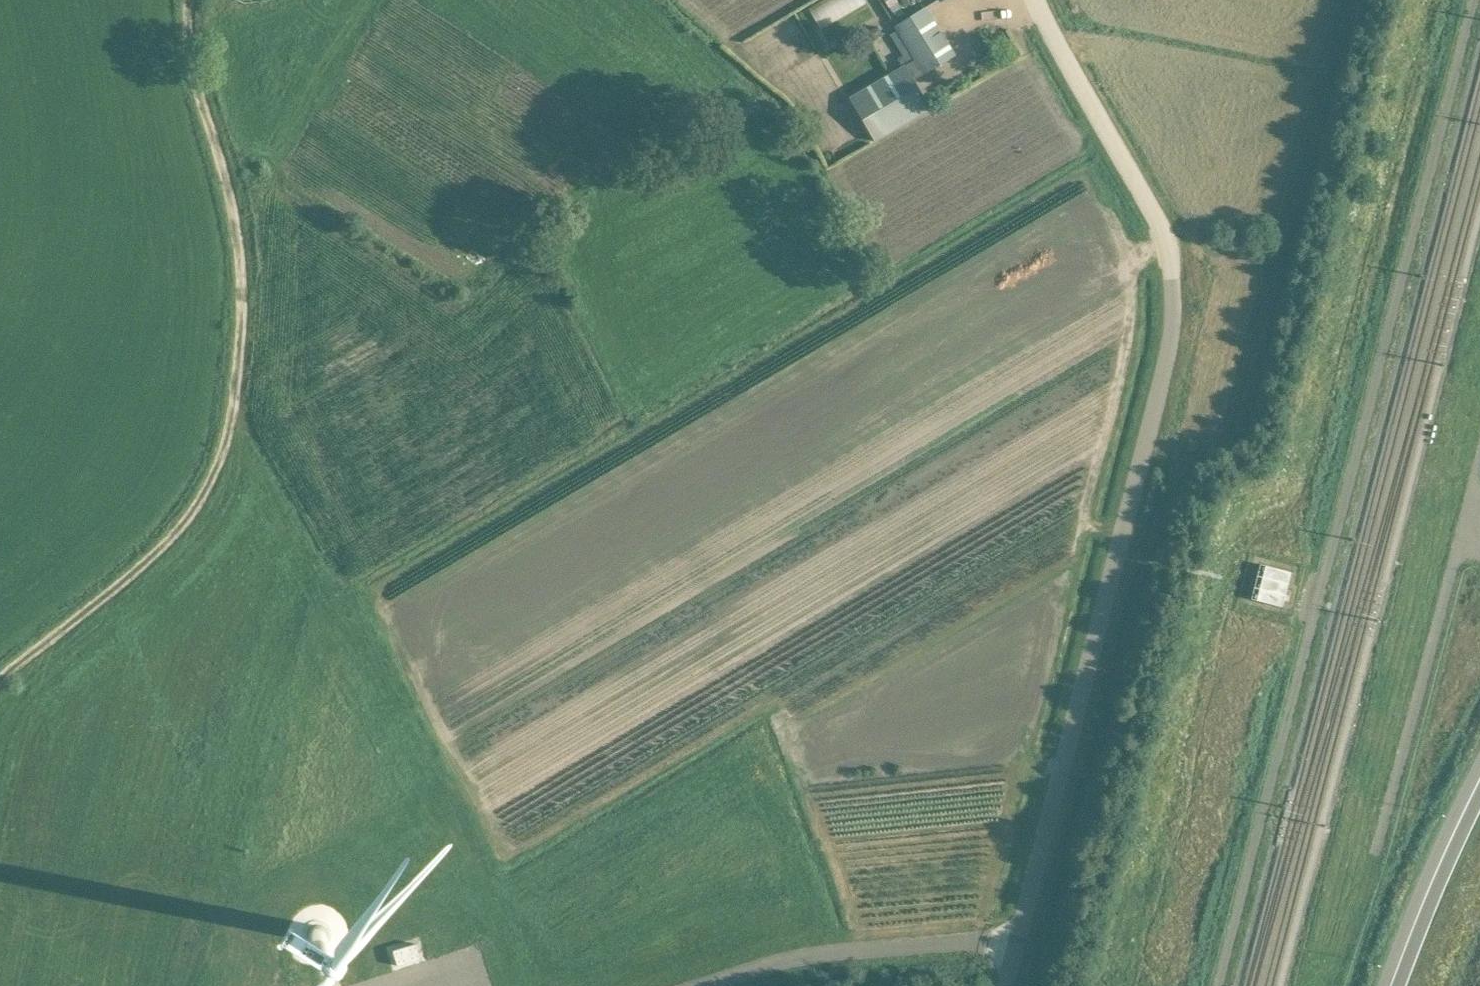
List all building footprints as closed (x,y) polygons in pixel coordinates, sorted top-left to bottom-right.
[(872,7),(869,0),(838,0),(817,11),(827,30),(872,7)] [(849,98),(875,141),(931,108),(914,80),(955,55),(925,7),(908,18),(894,27),(896,31),(890,34),(903,56),(898,59),(902,67),(849,98)] [(877,24),(869,29),(876,39),(883,34),(877,24)] [(863,29),(857,33),(862,40),(868,36),(863,29)] [(1261,564),(1253,598),(1283,605),(1291,571),(1261,564)] [(338,935),(338,934),(338,933),(338,932),(337,931),(337,930),(337,929),(336,929),(336,928),(336,927),(335,927),(335,926),(334,926),(334,925),(333,924),(332,923),(331,922),(330,922),(330,921),(329,921),(328,920),(327,920),(326,919),(325,919),(324,919),(323,918),(322,918),(321,918),(320,918),(319,918),(318,918),(317,918),(316,918),(315,918),(314,918),(314,919),(313,919),(312,919),(311,919),(311,920),(310,920),(309,920),(308,921),(307,921),(307,922),(306,922),(306,923),(305,923),(305,924),(304,924),(304,925),(303,925),(303,926),(302,926),(302,927),(301,927),(301,928),(301,929),(300,929),(300,930),(300,931),(300,932),(299,932),(299,933),(299,934),(299,935),(299,936),(299,937),(299,938),(299,939),(299,940),(299,941),(299,942),(299,943),(299,944),(300,944),(300,945),(300,946),(300,947),(301,947),(301,948),(302,948),(302,949),(302,950),(303,950),(303,951),(304,951),(304,952),(305,952),(305,953),(306,953),(306,954),(307,954),(308,955),(309,955),(309,956),(310,956),(311,956),(311,957),(312,957),(313,957),(314,957),(314,958),(315,958),(316,958),(317,958),(318,958),(319,958),(320,958),(321,958),(322,958),(323,958),(323,957),(324,957),(325,957),(326,957),(326,956),(327,956),(328,956),(328,955),(329,955),(330,955),(330,954),(331,954),(331,953),(332,953),(332,952),(333,952),(333,951),(334,951),(334,950),(335,950),(335,949),(336,948),(336,947),(337,947),(337,946),(337,945),(338,944),(338,943),(338,942),(338,941),(338,940),(339,940),(339,939),(339,938),(339,937),(339,936),(338,936),(338,935)] [(416,943),(393,950),(398,965),(421,958),(416,943)]
